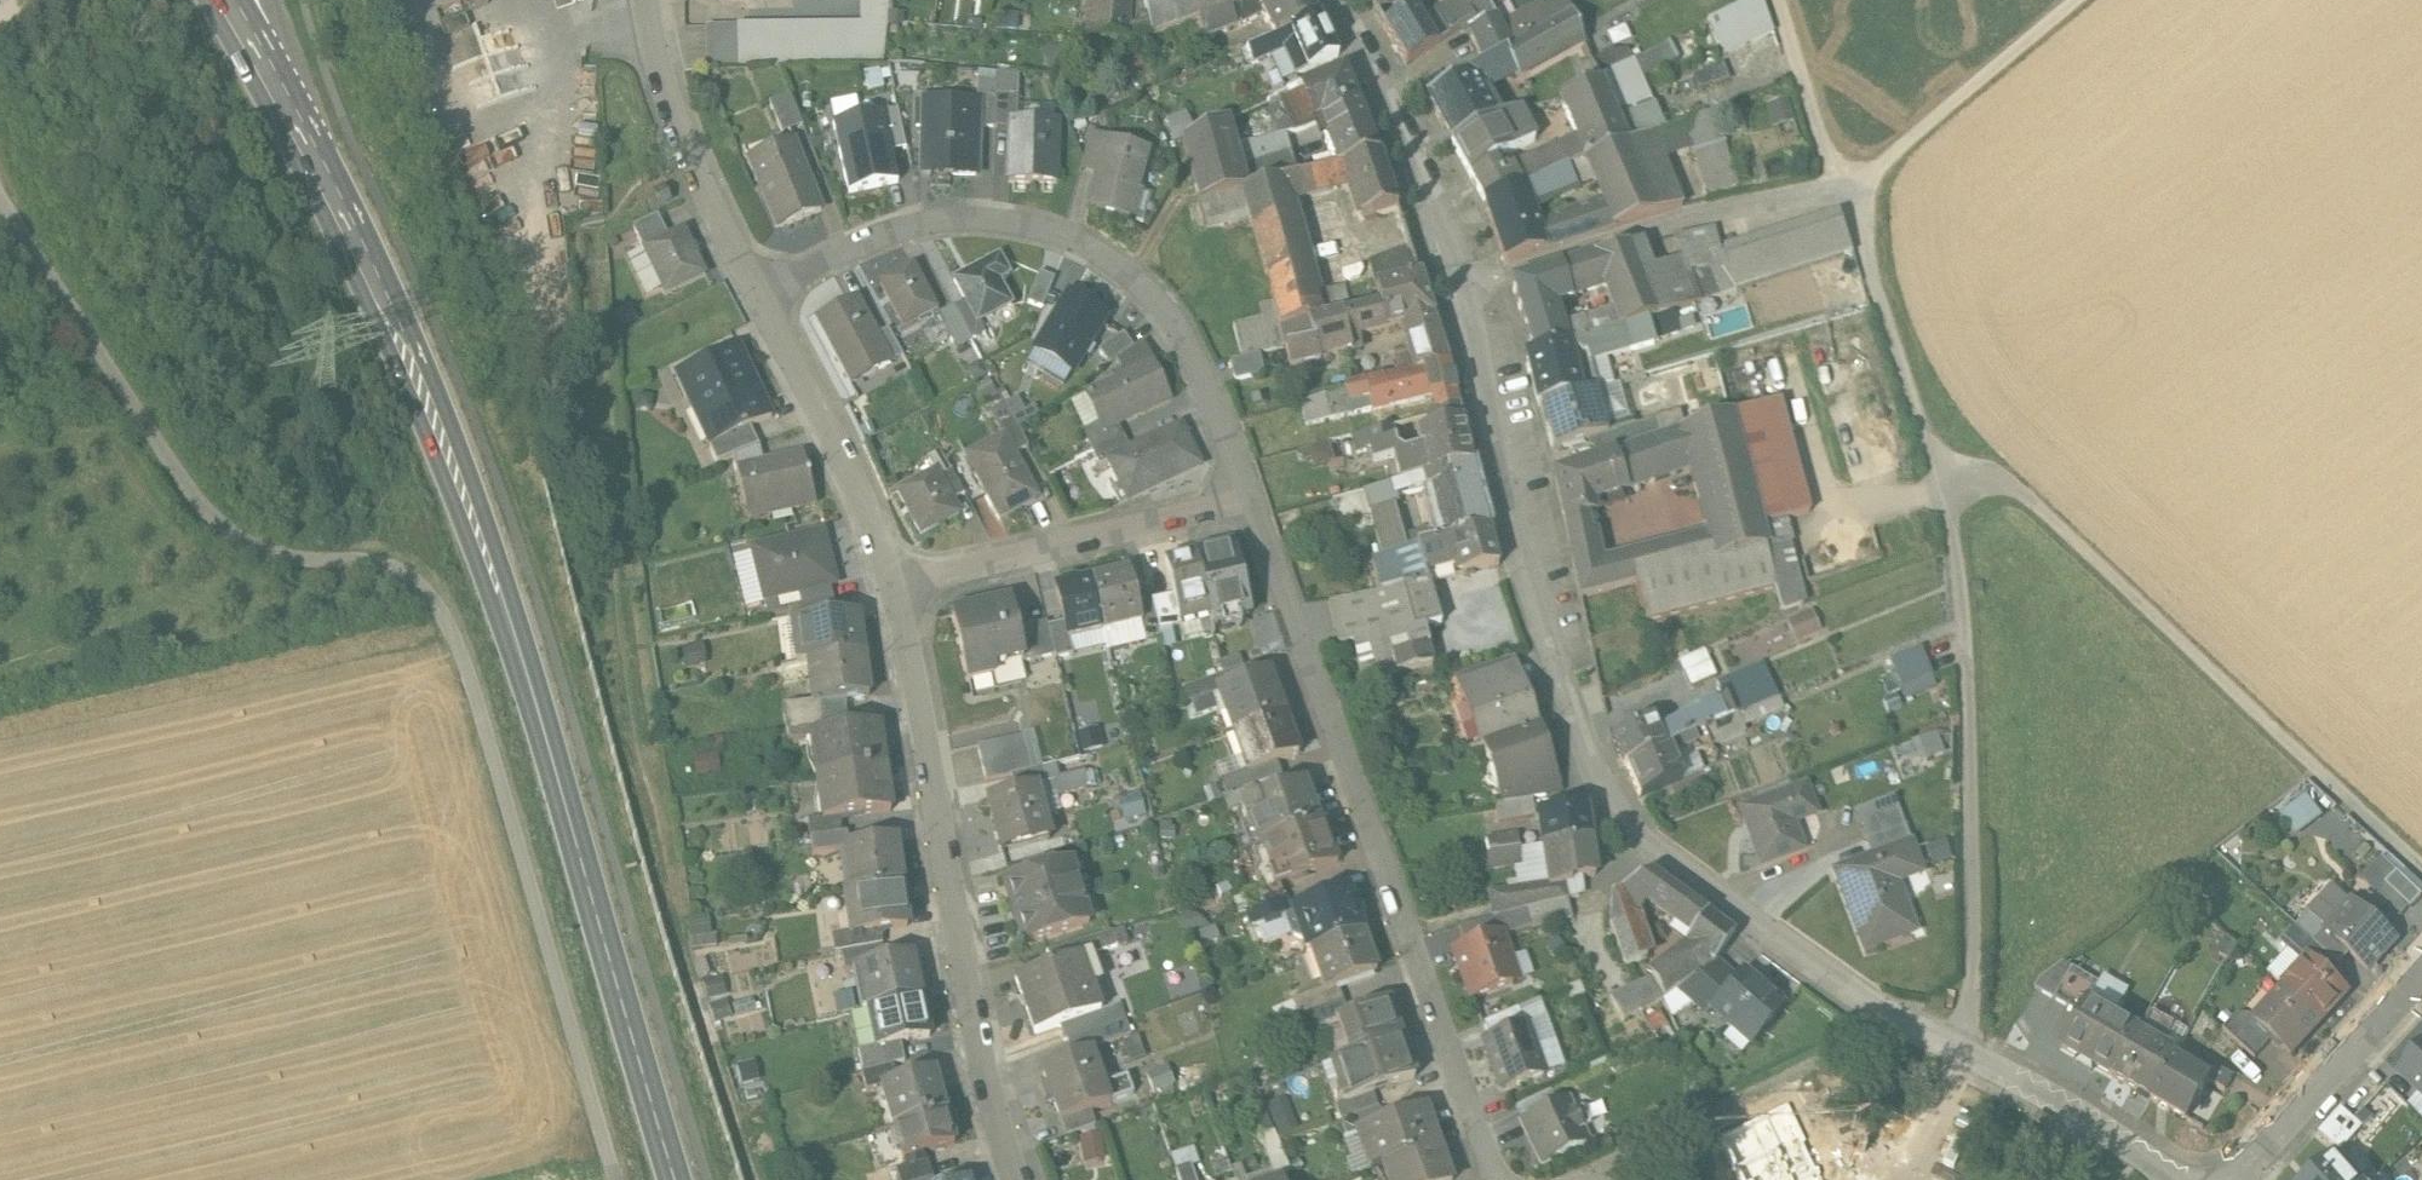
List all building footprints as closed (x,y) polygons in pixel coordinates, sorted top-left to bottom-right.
[(709,26),(710,69),(885,65),(891,0),(861,0),(863,22),(775,24),(709,26)] [(1089,42),(1127,45),(1132,0),(1093,0),(1089,42)] [(1150,39),(1256,0),(1138,0),(1150,39)] [(1308,3),(1306,0),(1264,0),(1232,12),(1238,27),(1263,14),(1268,24),(1308,3)] [(1375,12),(1394,0),(1368,0),(1375,12)] [(1375,12),(1380,19),(1399,8),(1394,0),(1375,12)] [(1467,27),(1473,23),(1466,9),(1483,0),(1456,0),(1437,11),(1452,36),(1467,27)] [(1484,66),(1561,22),(1554,8),(1552,4),(1516,24),(1514,20),(1499,28),(1497,24),(1488,8),(1484,0),(1483,0),(1466,9),(1473,23),(1467,27),(1484,66)] [(1552,4),(1554,8),(1565,2),(1563,0),(1542,0),(1497,24),(1499,28),(1514,20),(1516,24),(1552,4)] [(1735,8),(1747,43),(1772,33),(1761,0),(1750,0),(1735,8)] [(1565,2),(1554,8),(1561,22),(1572,16),(1565,2)] [(1268,24),(1274,38),(1282,35),(1316,17),(1308,3),(1268,24)] [(1402,13),(1383,25),(1407,63),(1437,45),(1414,6),(1402,13)] [(1399,8),(1380,19),(1383,25),(1402,13),(1399,8)] [(1708,22),(1721,54),(1747,43),(1735,8),(1708,22)] [(1238,27),(1232,12),(1159,39),(1167,56),(1178,53),(1177,49),(1239,28),(1238,27)] [(1309,70),(1337,56),(1319,16),(1316,17),(1282,35),(1288,47),(1297,43),(1309,70)] [(1484,66),(1470,73),(1481,92),(1514,73),(1516,76),(1583,38),(1572,16),(1561,22),(1484,66)] [(1288,47),(1282,35),(1274,38),(1248,50),(1253,64),(1288,47)] [(1632,61),(1641,82),(1681,61),(1671,42),(1632,61)] [(1576,74),(1582,89),(1600,82),(1599,78),(1632,61),(1628,55),(1615,56),(1576,74)] [(1322,122),(1358,105),(1344,69),(1286,96),(1296,118),(1302,132),(1322,122)] [(1418,82),(1426,98),(1446,87),(1438,71),(1418,82)] [(1426,98),(1443,127),(1488,105),(1481,92),(1470,73),(1446,87),(1426,98)] [(1561,98),(1579,139),(1588,161),(1627,145),(1600,82),(1582,89),(1561,98)] [(769,106),(782,137),(803,129),(790,96),(769,106)] [(995,128),(997,96),(977,96),(976,102),(979,103),(979,127),(995,128)] [(995,128),(1015,130),(1015,123),(1018,98),(997,96),(995,128)] [(1296,118),(1286,96),(1267,104),(1278,127),(1296,118)] [(976,102),(923,102),(922,134),(925,134),(925,151),(929,152),(929,174),(977,176),(979,127),(979,103),(976,102)] [(1796,127),(1797,129),(1789,103),(1769,109),(1775,132),(1796,127)] [(1332,142),(1366,123),(1358,105),(1322,122),(1332,142)] [(1496,119),(1488,105),(1443,127),(1452,142),(1496,119)] [(906,150),(898,112),(883,115),(892,153),(906,150)] [(1519,112),(1496,119),(1452,142),(1471,177),(1492,166),(1536,143),(1519,112)] [(1711,113),(1678,125),(1690,153),(1723,141),(1711,113)] [(883,115),(834,127),(850,196),(899,185),(892,153),(883,115)] [(1057,125),(1015,123),(1015,130),(1014,160),(1008,160),(1008,181),(1056,183),(1057,125)] [(1235,150),(1227,123),(1183,142),(1199,204),(1243,191),(1247,190),(1235,150)] [(1337,168),(1344,166),(1377,155),(1366,123),(1332,142),(1328,144),(1337,168)] [(1678,125),(1650,136),(1662,164),(1690,153),(1678,125)] [(1680,207),(1662,164),(1650,136),(1627,145),(1588,161),(1547,178),(1554,194),(1572,186),(1570,183),(1591,174),(1606,209),(1549,226),(1556,249),(1665,213),(1680,207)] [(1097,169),(1104,141),(1090,137),(1082,164),(1097,169)] [(1287,137),(1235,150),(1247,190),(1299,177),(1287,137)] [(1541,158),(1500,181),(1479,191),(1486,203),(1521,188),(1547,178),(1588,161),(1579,139),(1542,161),(1541,158)] [(1148,153),(1104,141),(1097,169),(1100,170),(1089,209),(1128,220),(1148,153)] [(1738,179),(1723,141),(1690,153),(1704,191),(1738,179)] [(795,145),(749,163),(775,230),(821,212),(795,145)] [(1398,209),(1379,154),(1377,155),(1344,166),(1350,184),(1362,221),(1398,209)] [(1318,318),(1313,295),(1287,201),(1331,191),(1330,187),(1350,184),(1344,166),(1337,168),(1299,177),(1247,190),(1243,191),(1287,349),(1313,343),(1308,320),(1318,318)] [(1492,166),(1471,177),(1479,191),(1500,181),(1492,166)] [(1737,180),(1704,191),(1708,202),(1743,194),(1737,180)] [(1521,188),(1486,203),(1492,221),(1529,209),(1521,188)] [(657,200),(660,208),(671,203),(668,195),(657,200)] [(1529,209),(1492,221),(1507,263),(1544,253),(1529,209)] [(1853,255),(1840,214),(1833,215),(1721,253),(1722,258),(1726,257),(1728,257),(1739,291),(1853,255)] [(634,229),(645,251),(668,239),(658,217),(634,229)] [(1722,258),(1721,253),(1715,229),(1677,238),(1683,266),(1687,264),(1688,266),(1722,258)] [(668,239),(645,251),(665,294),(704,275),(684,231),(668,239)] [(1628,247),(1559,268),(1570,302),(1606,288),(1617,314),(1559,333),(1563,348),(1583,342),(1624,329),(1656,318),(1642,282),(1628,247)] [(1419,276),(1410,250),(1370,264),(1376,287),(1419,276)] [(883,279),(898,272),(889,254),(875,261),(883,279)] [(1702,303),(1739,291),(1728,257),(1726,257),(1722,258),(1688,266),(1702,303)] [(1001,258),(955,281),(966,303),(977,324),(979,323),(1012,306),(999,281),(1009,276),(1001,258)] [(1642,282),(1656,318),(1702,303),(1688,266),(1687,264),(1683,266),(1642,282)] [(913,268),(880,286),(903,329),(936,311),(913,268)] [(1559,268),(1511,282),(1523,319),(1552,310),(1551,308),(1570,302),(1559,268)] [(1039,274),(1027,305),(1043,310),(1055,280),(1039,274)] [(1402,326),(1433,317),(1419,276),(1376,287),(1381,304),(1388,330),(1402,326)] [(1344,312),(1351,311),(1344,286),(1329,290),(1335,314),(1344,312)] [(1335,314),(1329,290),(1313,295),(1318,318),(1335,314)] [(1106,318),(1069,296),(1034,354),(1071,376),(1106,318)] [(856,303),(818,323),(851,386),(890,366),(875,339),(856,303)] [(977,324),(966,303),(953,309),(971,342),(985,335),(979,323),(977,324)] [(1388,330),(1381,304),(1351,311),(1344,312),(1350,338),(1388,330)] [(971,342),(953,309),(939,317),(956,350),(971,342)] [(1557,329),(1552,310),(1523,319),(1528,338),(1557,329)] [(1350,338),(1344,312),(1335,314),(1318,318),(1308,320),(1313,343),(1317,361),(1353,353),(1350,338)] [(1408,343),(1439,334),(1433,317),(1402,326),(1408,343)] [(1559,333),(1557,329),(1528,338),(1533,356),(1563,348),(1559,333)] [(1583,342),(1586,355),(1588,364),(1629,351),(1624,329),(1583,342)] [(875,339),(890,366),(903,359),(889,331),(875,339)] [(1416,372),(1447,364),(1439,334),(1408,343),(1412,356),(1416,372)] [(1109,368),(1117,363),(1133,352),(1123,337),(1099,354),(1109,368)] [(1563,348),(1533,356),(1529,357),(1535,384),(1574,376),(1569,358),(1577,358),(1586,355),(1583,342),(1563,348)] [(1123,375),(1149,364),(1141,346),(1133,352),(1117,363),(1123,375)] [(736,347),(674,377),(685,399),(693,395),(715,443),(716,446),(749,431),(771,420),(736,347)] [(1402,376),(1416,372),(1412,356),(1397,360),(1402,376)] [(1361,387),(1379,382),(1376,369),(1358,375),(1354,360),(1319,368),(1326,397),(1361,387)] [(1099,426),(1102,432),(1115,426),(1166,403),(1149,364),(1123,375),(1115,379),(1117,384),(1087,398),(1099,426)] [(1455,393),(1447,364),(1416,372),(1402,376),(1383,381),(1389,407),(1405,405),(1432,399),(1455,393)] [(1632,374),(1640,372),(1638,365),(1630,367),(1632,374)] [(1578,394),(1574,376),(1535,384),(1540,405),(1544,404),(1578,394)] [(1389,407),(1383,381),(1379,382),(1361,387),(1326,397),(1300,405),(1307,427),(1389,407)] [(1589,392),(1578,394),(1544,404),(1551,426),(1547,427),(1554,451),(1596,439),(1608,436),(1607,433),(1600,434),(1589,392)] [(1437,415),(1458,409),(1455,393),(1432,399),(1437,415)] [(1731,418),(1760,524),(1779,518),(1810,510),(1781,404),(1731,418)] [(1431,430),(1462,423),(1458,409),(1437,415),(1427,417),(1431,430)] [(1603,461),(1612,458),(1682,434),(1676,414),(1608,436),(1596,439),(1603,461)] [(1682,434),(1612,458),(1623,491),(1690,469),(1709,538),(1600,565),(1596,551),(1572,557),(1581,599),(1636,584),(1645,625),(1775,585),(1783,614),(1804,603),(1779,518),(1760,524),(1731,418),(1682,434)] [(1012,421),(997,429),(1002,439),(1004,438),(1015,456),(1027,450),(1012,421)] [(1428,476),(1472,466),(1462,423),(1431,430),(1418,433),(1424,458),(1428,476)] [(1374,463),(1398,456),(1393,425),(1328,443),(1332,461),(1371,451),(1374,463)] [(1083,434),(1093,455),(1122,441),(1115,426),(1102,432),(1099,426),(1083,434)] [(1130,453),(1110,463),(1119,480),(1125,477),(1135,498),(1199,466),(1179,428),(1130,453)] [(758,449),(749,431),(716,446),(715,443),(708,447),(717,466),(732,460),(758,449)] [(1002,439),(965,459),(974,475),(999,521),(1038,499),(1004,438),(1002,439)] [(1099,469),(1110,463),(1130,453),(1124,440),(1122,441),(1093,455),(1099,469)] [(764,468),(758,449),(732,460),(736,474),(764,468)] [(974,475),(965,459),(962,454),(946,463),(952,473),(965,497),(967,501),(978,494),(969,477),(974,475)] [(930,463),(939,480),(952,473),(942,457),(930,463)] [(764,468),(736,474),(745,511),(789,501),(791,513),(815,507),(808,480),(810,479),(809,474),(807,475),(803,458),(764,468)] [(1424,477),(1428,476),(1424,458),(1407,463),(1410,480),(1424,477)] [(1556,477),(1565,519),(1587,516),(1584,505),(1623,491),(1612,458),(1603,461),(1556,477)] [(1442,543),(1489,531),(1472,466),(1428,476),(1424,477),(1438,527),(1442,543)] [(939,480),(952,503),(965,497),(952,473),(939,480)] [(935,474),(897,495),(920,538),(959,516),(952,503),(939,480),(935,474)] [(1370,512),(1393,506),(1400,504),(1395,492),(1401,490),(1399,483),(1364,493),(1370,512)] [(789,501),(745,511),(748,524),(791,513),(789,501)] [(1384,558),(1407,552),(1393,506),(1370,512),(1384,558)] [(1587,516),(1565,519),(1569,538),(1592,534),(1587,516)] [(1430,546),(1442,543),(1438,527),(1426,530),(1430,546)] [(1456,576),(1498,565),(1489,531),(1442,543),(1430,546),(1418,549),(1425,573),(1453,565),(1456,576)] [(1569,538),(1572,557),(1596,551),(1592,534),(1569,538)] [(823,536),(752,553),(765,604),(799,595),(829,588),(835,586),(823,536)] [(1196,558),(1209,617),(1212,627),(1249,618),(1242,588),(1245,583),(1240,580),(1232,548),(1196,558)] [(1425,573),(1418,549),(1407,552),(1384,558),(1374,560),(1383,595),(1410,589),(1428,583),(1425,573)] [(1196,558),(1165,565),(1173,598),(1179,624),(1209,617),(1196,558)] [(1129,574),(1092,583),(1104,635),(1141,626),(1142,625),(1135,597),(1129,574)] [(1061,591),(1057,592),(1064,626),(1068,643),(1070,643),(1104,635),(1092,583),(1077,587),(1073,584),(1064,586),(1061,591)] [(1383,595),(1376,597),(1386,633),(1353,641),(1363,684),(1396,676),(1392,657),(1426,648),(1422,631),(1440,625),(1428,583),(1410,589),(1383,595)] [(829,588),(799,595),(802,610),(826,605),(833,604),(829,588)] [(1150,593),(1135,597),(1142,625),(1141,626),(1145,644),(1161,640),(1159,634),(1152,602),(1150,593)] [(1181,629),(1179,624),(1173,598),(1152,602),(1159,634),(1181,629)] [(1357,598),(1329,604),(1334,631),(1363,624),(1357,598)] [(1009,604),(953,618),(969,684),(994,679),(991,664),(1019,657),(1022,657),(1017,637),(1009,604)] [(791,628),(829,622),(826,605),(802,610),(789,613),(791,628)] [(1262,662),(1286,654),(1273,617),(1249,627),(1262,662)] [(1789,627),(1798,648),(1821,638),(1812,617),(1789,627)] [(815,665),(865,659),(860,621),(829,625),(829,622),(791,628),(797,668),(815,665)] [(1064,626),(1048,629),(1055,659),(1056,662),(1074,658),(1070,643),(1068,643),(1064,626)] [(1048,629),(1017,637),(1022,657),(1019,657),(1021,665),(1023,667),(1055,659),(1048,629)] [(1889,665),(1901,691),(1932,678),(1920,652),(1889,665)] [(1677,666),(1688,690),(1715,678),(1703,653),(1677,666)] [(870,701),(865,659),(815,665),(820,706),(820,708),(822,707),(870,701)] [(1722,699),(1731,721),(1738,718),(1777,701),(1761,665),(1715,686),(1722,699)] [(1218,695),(1248,684),(1243,670),(1213,682),(1218,695)] [(1472,681),(1478,697),(1508,687),(1503,671),(1472,681)] [(1218,695),(1232,736),(1282,718),(1283,717),(1269,677),(1248,684),(1218,695)] [(1484,746),(1533,729),(1518,684),(1508,687),(1478,697),(1470,700),(1485,743),(1484,746)] [(1612,741),(1624,768),(1626,768),(1721,725),(1731,721),(1722,699),(1674,721),(1677,726),(1655,736),(1650,724),(1612,741)] [(1777,701),(1738,718),(1745,734),(1784,716),(1777,701)] [(824,723),(822,707),(820,708),(820,706),(785,711),(787,729),(824,723)] [(1282,718),(1232,736),(1247,777),(1276,767),(1298,759),(1293,744),(1290,744),(1282,718)] [(1721,725),(1728,742),(1745,734),(1738,718),(1731,721),(1721,725)] [(827,736),(824,723),(787,729),(790,747),(812,743),(812,739),(827,736)] [(1721,725),(1626,768),(1640,799),(1680,782),(1670,761),(1691,751),(1694,756),(1728,742),(1721,725)] [(1533,729),(1484,746),(1492,770),(1499,768),(1507,788),(1541,778),(1553,775),(1537,728),(1533,729)] [(827,736),(812,739),(812,743),(817,781),(883,772),(885,772),(880,729),(827,736)] [(1944,756),(1937,734),(1911,745),(1919,766),(1944,756)] [(985,784),(1013,776),(1041,769),(1032,739),(977,753),(985,784)] [(1094,758),(1041,769),(1046,787),(1050,802),(1102,788),(1094,758)] [(1220,768),(1226,791),(1239,787),(1233,765),(1220,768)] [(1276,767),(1247,777),(1253,791),(1281,780),(1276,767)] [(1013,776),(1017,793),(1035,788),(1035,790),(1046,787),(1041,769),(1013,776)] [(883,772),(817,781),(823,823),(824,825),(837,823),(890,815),(883,772)] [(1541,778),(1507,788),(1499,790),(1505,806),(1548,798),(1541,778)] [(1017,793),(988,801),(1000,850),(1049,838),(1035,790),(1035,788),(1017,793)] [(1257,851),(1318,829),(1303,788),(1258,804),(1239,811),(1240,814),(1245,829),(1248,828),(1257,851)] [(1752,836),(1748,837),(1760,868),(1802,853),(1793,825),(1816,817),(1806,789),(1743,812),(1752,836)] [(1239,811),(1258,804),(1253,791),(1222,802),(1227,818),(1240,814),(1239,811)] [(1866,844),(1905,831),(1892,800),(1855,815),(1866,844)] [(2308,800),(2283,818),(2295,835),(2320,817),(2308,800)] [(1544,850),(1590,843),(1584,812),(1539,819),(1544,850)] [(839,837),(837,823),(824,825),(823,823),(808,825),(810,841),(839,837)] [(1257,851),(1251,853),(1258,873),(1255,878),(1260,893),(1261,895),(1279,888),(1337,868),(1322,827),(1318,829),(1257,851)] [(1872,858),(1910,844),(1905,831),(1866,844),(1872,858)] [(847,836),(839,837),(810,841),(813,859),(846,854),(846,851),(849,851),(847,836)] [(1488,858),(1519,853),(1517,839),(1485,844),(1488,858)] [(1544,850),(1542,850),(1548,887),(1548,890),(1565,888),(1572,887),(1571,881),(1596,878),(1590,843),(1544,850)] [(849,851),(846,851),(846,854),(852,895),(899,887),(900,887),(894,844),(849,851)] [(1834,872),(1863,954),(1915,935),(1907,912),(1901,914),(1889,883),(1920,871),(1910,844),(1872,858),(1834,872)] [(1946,846),(1925,853),(1933,874),(1953,867),(1946,846)] [(2406,914),(2410,909),(2411,910),(2421,899),(2421,897),(2383,860),(2367,877),(2406,914)] [(1070,868),(1003,888),(1022,946),(1088,925),(1070,868)] [(1690,905),(1649,876),(1617,897),(1640,917),(1648,904),(1676,923),(1690,905)] [(899,887),(852,895),(844,896),(850,936),(850,939),(878,935),(906,931),(899,887)] [(1567,902),(1565,888),(1548,890),(1548,887),(1490,896),(1493,922),(1500,920),(1525,913),(1567,902)] [(1249,915),(1284,903),(1279,888),(1261,895),(1260,893),(1243,899),(1249,915)] [(2395,943),(2338,892),(2325,906),(2317,902),(2302,919),(2301,922),(2296,928),(2314,944),(2326,930),(2330,934),(2330,935),(2351,956),(2368,972),(2395,943)] [(1311,955),(1362,936),(1348,895),(1289,916),(1283,918),(1284,920),(1291,938),(1305,945),(1308,956),(1311,955)] [(1635,924),(1640,917),(1617,897),(1611,900),(1610,925),(1624,967),(1647,960),(1635,924)] [(1573,921),(1567,902),(1525,913),(1531,931),(1573,921)] [(1283,918),(1289,916),(1284,903),(1249,915),(1254,931),(1284,920),(1283,918)] [(1706,916),(1690,905),(1676,923),(1692,934),(1706,916)] [(1734,935),(1706,916),(1692,934),(1670,966),(1652,980),(1610,998),(1623,1021),(1638,1013),(1640,1015),(1678,992),(1711,968),(1713,963),(1734,935)] [(1500,920),(1493,922),(1459,930),(1466,950),(1502,939),(1508,938),(1500,920)] [(2302,966),(2308,960),(2315,966),(2325,954),(2314,944),(2296,928),(2280,946),(2302,966)] [(1123,930),(1046,955),(1051,967),(1126,941),(1123,930)] [(2314,944),(2325,954),(2340,968),(2351,956),(2330,935),(2330,934),(2326,930),(2314,944)] [(850,939),(850,936),(832,940),(835,958),(842,957),(880,949),(878,935),(850,939)] [(1362,936),(1311,955),(1323,992),(1324,994),(1337,989),(1376,975),(1362,936)] [(1463,951),(1456,964),(1469,1001),(1512,986),(1507,969),(1510,962),(1502,939),(1466,950),(1463,951)] [(883,965),(880,949),(842,957),(845,975),(860,973),(859,970),(883,965)] [(1081,958),(1016,979),(1035,1035),(1099,1014),(1081,958)] [(883,965),(859,970),(860,973),(869,1012),(921,1001),(912,959),(883,965)] [(2302,966),(2282,988),(2322,1024),(2348,996),(2315,966),(2308,960),(2302,966)] [(1737,984),(1713,963),(1711,968),(1678,992),(1708,1018),(1712,1012),(1737,984)] [(2090,1003),(2091,1004),(2102,987),(2063,964),(2040,981),(2034,991),(2081,1018),(2090,1003)] [(1765,993),(1745,975),(1737,984),(1712,1012),(1751,1045),(1783,1009),(1780,1006),(1780,999),(1773,992),(1765,993)] [(2133,990),(2107,977),(2102,987),(2091,1004),(2116,1019),(2133,990)] [(2293,1056),(2322,1024),(2282,988),(2255,1018),(2253,1020),(2275,1040),(2293,1056)] [(1313,1016),(1343,1005),(1337,989),(1324,994),(1323,992),(1292,1004),(1298,1021),(1313,1016)] [(716,1022),(734,1018),(730,1000),(712,1003),(716,1022)] [(929,1039),(921,1001),(869,1012),(877,1049),(877,1051),(901,1046),(929,1039)] [(2063,1049),(2113,1078),(2139,1032),(2116,1019),(2091,1004),(2090,1003),(2081,1018),(2063,1049)] [(1336,1023),(1348,1019),(1343,1005),(1313,1016),(1318,1031),(1337,1025),(1336,1023)] [(1349,1059),(1398,1042),(1386,1005),(1348,1019),(1336,1023),(1337,1025),(1349,1059)] [(1518,1012),(1484,1027),(1489,1043),(1525,1030),(1518,1012)] [(1063,1027),(1068,1042),(1125,1021),(1105,1013),(1063,1027)] [(2113,1078),(2151,1100),(2174,1060),(2163,1054),(2176,1030),(2149,1016),(2139,1032),(2113,1078)] [(2255,1061),(2275,1040),(2253,1020),(2255,1018),(2254,1018),(2235,1019),(2224,1032),(2255,1061)] [(1097,1031),(1102,1045),(1130,1035),(1125,1022),(1097,1031)] [(2163,1054),(2174,1060),(2189,1035),(2178,1028),(2176,1030),(2163,1054)] [(1489,1043),(1483,1045),(1500,1092),(1545,1076),(1529,1029),(1525,1030),(1489,1043)] [(1072,1056),(1090,1050),(1102,1045),(1097,1031),(1068,1042),(1072,1056)] [(1349,1059),(1344,1061),(1350,1080),(1337,1085),(1345,1107),(1373,1097),(1414,1083),(1398,1042),(1349,1059)] [(905,1065),(901,1046),(877,1051),(877,1049),(858,1053),(863,1075),(894,1067),(905,1065)] [(2399,1074),(2421,1095),(2421,1049),(2399,1074)] [(1072,1056),(1041,1067),(1046,1086),(1038,1090),(1043,1103),(1052,1101),(1059,1122),(1089,1111),(1110,1104),(1090,1050),(1072,1056)] [(2199,1074),(2174,1060),(2151,1100),(2189,1121),(2210,1084),(2211,1081),(2199,1074)] [(2205,1061),(2199,1074),(2211,1081),(2210,1084),(2226,1094),(2235,1078),(2205,1061)] [(898,1083),(894,1067),(863,1075),(862,1075),(866,1094),(882,1088),(898,1083)] [(898,1083),(882,1088),(894,1130),(945,1114),(933,1073),(898,1083)] [(1524,1118),(1562,1102),(1557,1091),(1519,1107),(1524,1118)] [(1373,1097),(1345,1107),(1350,1121),(1378,1111),(1373,1097)] [(1566,1101),(1521,1122),(1542,1164),(1586,1143),(1580,1130),(1589,1126),(1582,1111),(1572,1115),(1566,1101)] [(1722,1135),(1744,1179),(1824,1179),(1818,1167),(1815,1169),(1801,1141),(1804,1139),(1787,1104),(1722,1135)] [(2318,1134),(2341,1155),(2364,1129),(2342,1109),(2318,1134)] [(1387,1166),(1438,1149),(1424,1110),(1360,1133),(1375,1171),(1387,1166)] [(1089,1111),(1059,1122),(1065,1138),(1095,1127),(1089,1111)] [(955,1147),(945,1114),(894,1130),(903,1162),(955,1147)] [(1290,1177),(1274,1136),(1261,1140),(1273,1179),(1282,1179),(1290,1177)] [(1081,1143),(1085,1169),(1106,1165),(1102,1139),(1081,1143)] [(1387,1166),(1392,1179),(1449,1179),(1438,1149),(1387,1166)] [(2335,1157),(2316,1173),(2316,1176),(2311,1179),(2355,1179),(2335,1157)] [(932,1179),(928,1162),(896,1172),(899,1179),(930,1179),(932,1179)] [(1178,1179),(1196,1179),(1191,1166),(1175,1172),(1178,1179)]
